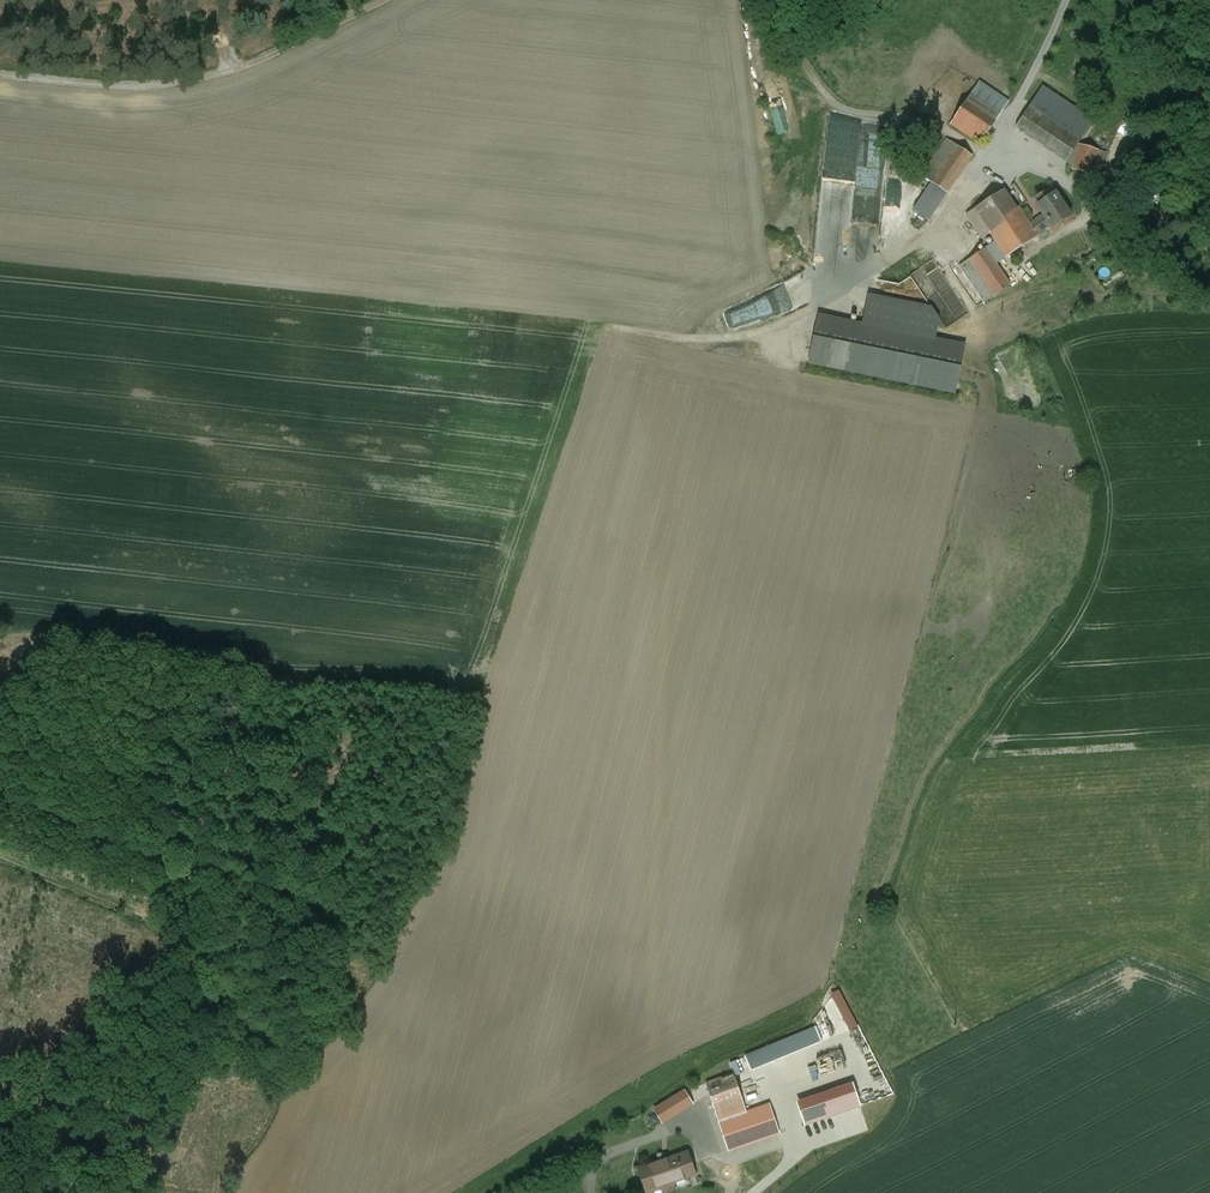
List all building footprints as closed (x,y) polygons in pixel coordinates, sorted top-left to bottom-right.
[(771,76),(759,80),(767,104),(779,100),(771,76)] [(979,82),(975,88),(1005,107),(1009,102),(979,82)] [(1094,120),(1043,86),(1016,128),(1066,161),(1094,120)] [(1005,107),(975,88),(951,124),(980,144),(1005,107)] [(828,118),(826,170),(847,171),(848,165),(855,166),(855,162),(859,162),(861,120),(828,118)] [(1106,153),(1080,145),(1072,169),(1098,177),(1106,153)] [(934,180),(932,183),(947,193),(972,156),(957,146),(934,180)] [(894,153),(884,152),(882,173),(892,174),(894,153)] [(932,183),(934,180),(932,178),(913,206),(930,218),(947,193),(932,183)] [(1016,209),(1004,191),(977,208),(993,231),(990,233),(1006,257),(1038,236),(1037,234),(1045,229),(1039,219),(1030,224),(1019,208),(1016,209)] [(1071,216),(1055,192),(1037,204),(1044,215),(1039,219),(1045,229),(1051,225),(1053,228),(1071,216)] [(1049,235),(1045,229),(1037,234),(1038,236),(1041,240),(1049,235)] [(1010,285),(985,248),(969,260),(994,297),(1010,285)] [(994,297),(969,260),(960,266),(985,303),(994,297)] [(868,294),(862,325),(935,340),(939,320),(932,307),(868,294)] [(862,325),(819,316),(811,353),(957,383),(964,346),(935,340),(862,325)] [(815,1027),(745,1056),(751,1071),(821,1042),(815,1027)] [(745,1112),(733,1074),(706,1084),(728,1151),(777,1134),(768,1105),(745,1112)] [(684,1092),(655,1110),(658,1115),(663,1123),(692,1105),(684,1092)] [(686,1152),(639,1169),(647,1192),(674,1184),(673,1181),(694,1174),(686,1152)]
